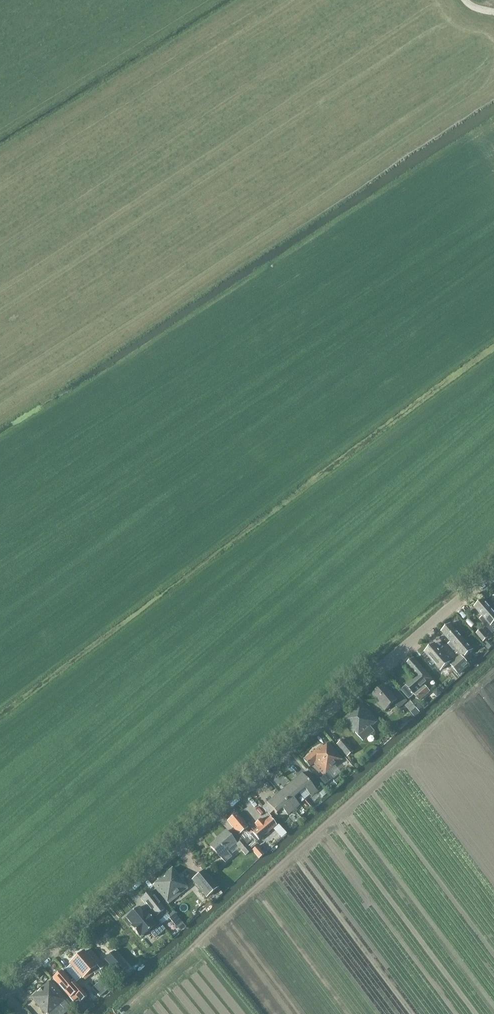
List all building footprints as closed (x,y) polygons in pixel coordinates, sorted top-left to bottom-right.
[(493,632),(493,612),(483,599),(474,607),(482,616),(480,619),(493,633),(493,632)] [(468,645),(450,624),(442,631),(451,642),(448,644),(457,654),(458,653),(461,656),(456,660),(464,670),(469,666),(462,658),(471,650),(467,646),(468,645)] [(481,630),(476,634),(483,643),(488,638),(481,630)] [(425,652),(425,653),(423,656),(424,658),(427,655),(430,658),(427,661),(432,666),(435,664),(441,671),(451,662),(435,644),(425,652)] [(416,677),(406,686),(401,690),(409,699),(414,695),(419,701),(428,693),(423,688),(432,680),(414,658),(406,665),(416,677)] [(464,670),(456,660),(450,665),(459,675),(464,670)] [(399,709),(407,702),(399,692),(393,696),(384,685),(373,694),(378,700),(376,701),(385,711),(394,703),(399,709)] [(411,713),(416,709),(410,702),(405,706),(411,713)] [(363,741),(372,734),(375,731),(371,727),(378,721),(362,703),(343,720),(354,733),(355,732),(363,741)] [(330,742),(340,753),(345,748),(335,737),(330,742)] [(334,776),(330,770),(342,760),(328,743),(323,747),(321,745),(303,760),(309,767),(313,764),(323,776),(327,781),(334,776)] [(271,787),(275,784),(265,772),(262,775),(271,787)] [(301,773),(290,783),(299,794),(304,789),(313,799),(318,794),(316,791),(317,791),(301,773)] [(290,783),(279,793),(294,810),(299,805),(294,798),(299,794),(290,783)] [(279,793),(267,803),(276,813),(282,809),(288,815),(294,810),(279,793)] [(236,814),(227,821),(239,834),(247,844),(253,839),(245,830),(248,827),(236,814)] [(258,828),(252,833),(254,836),(252,838),(256,842),(276,825),(270,818),(263,823),(260,819),(255,824),(258,828)] [(231,857),(229,855),(238,847),(245,855),(251,851),(242,840),(237,844),(226,831),(219,837),(219,838),(210,846),(219,857),(220,856),(225,863),(231,857)] [(168,904),(188,888),(172,868),(157,880),(158,881),(153,885),(168,904)] [(204,870),(192,880),(206,897),(218,887),(204,870)] [(155,917),(165,909),(150,891),(141,899),(155,917)] [(153,936),(163,927),(156,918),(152,920),(145,911),(143,912),(137,905),(124,915),(130,923),(129,924),(136,933),(137,931),(138,932),(145,926),(153,936)] [(170,917),(168,918),(176,928),(182,923),(175,914),(170,917)] [(95,975),(100,970),(84,951),(69,964),(82,978),(91,970),(95,975)] [(60,970),(52,977),(71,998),(75,995),(80,1001),(87,996),(72,979),(70,982),(60,970)] [(99,997),(113,985),(105,976),(92,988),(99,997)] [(72,1006),(50,981),(31,998),(45,1013),(63,1013),(72,1006)]
